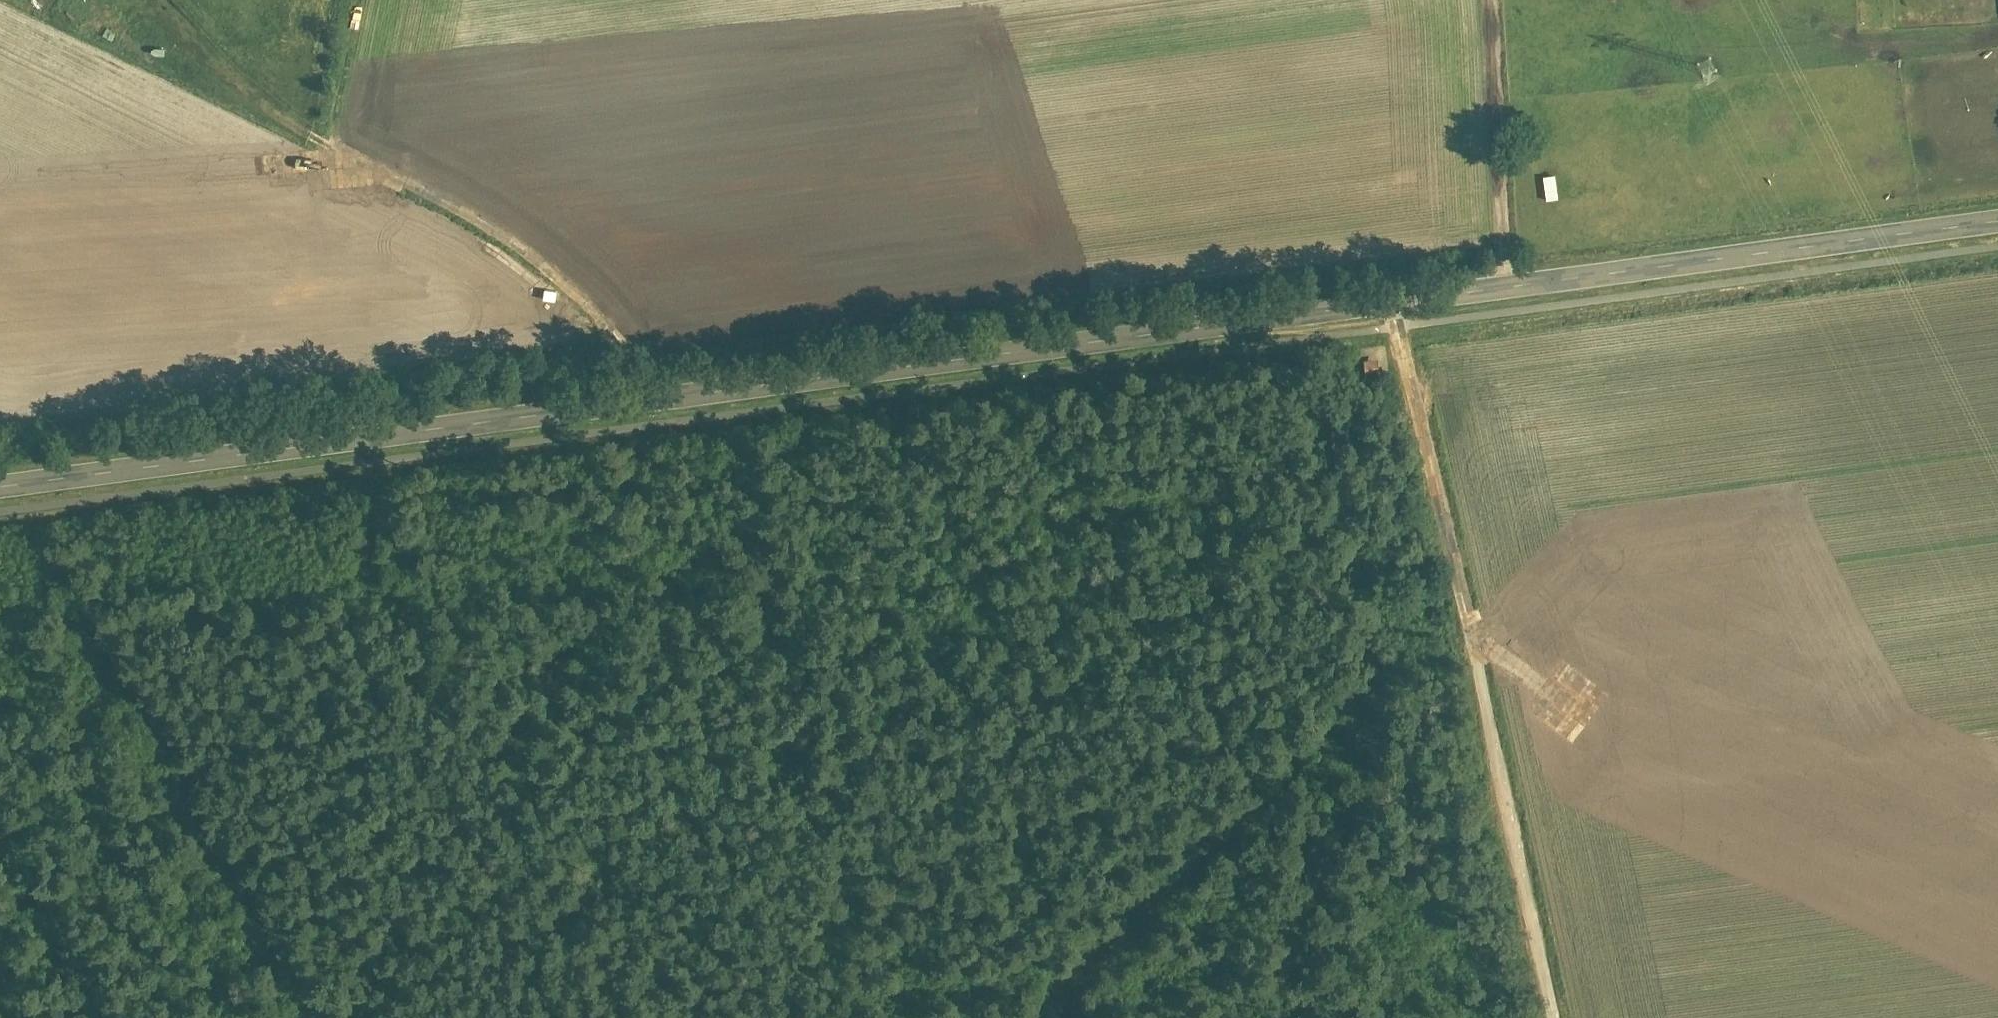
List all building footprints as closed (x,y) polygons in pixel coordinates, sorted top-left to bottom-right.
[(1543,177),(1547,202),(1559,200),(1556,175),(1543,177)] [(1375,357),(1362,361),(1367,376),(1380,371),(1375,357)]
